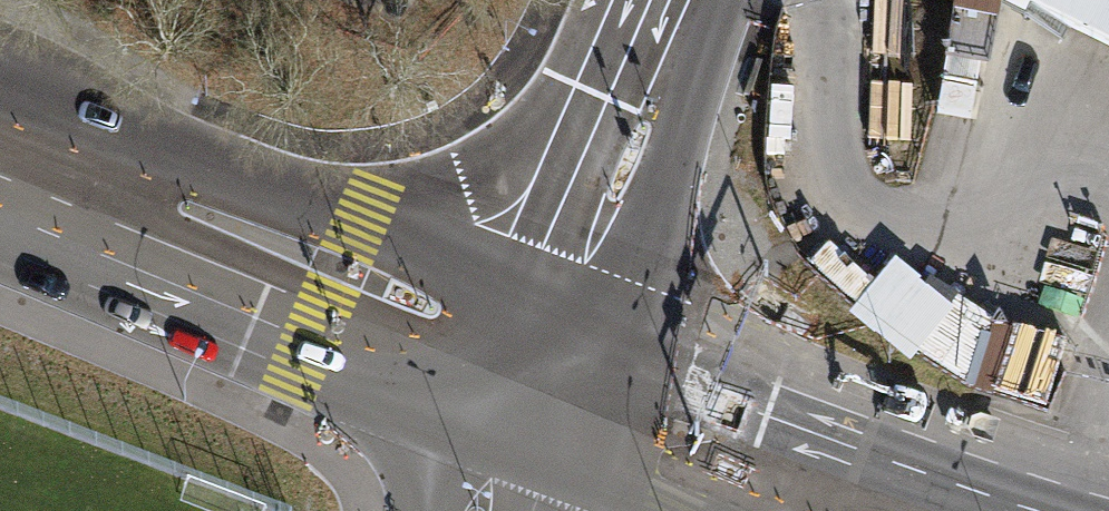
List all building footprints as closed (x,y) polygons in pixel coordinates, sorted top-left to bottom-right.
[(1108,58),(1108,0),(948,0),(1108,58)]
